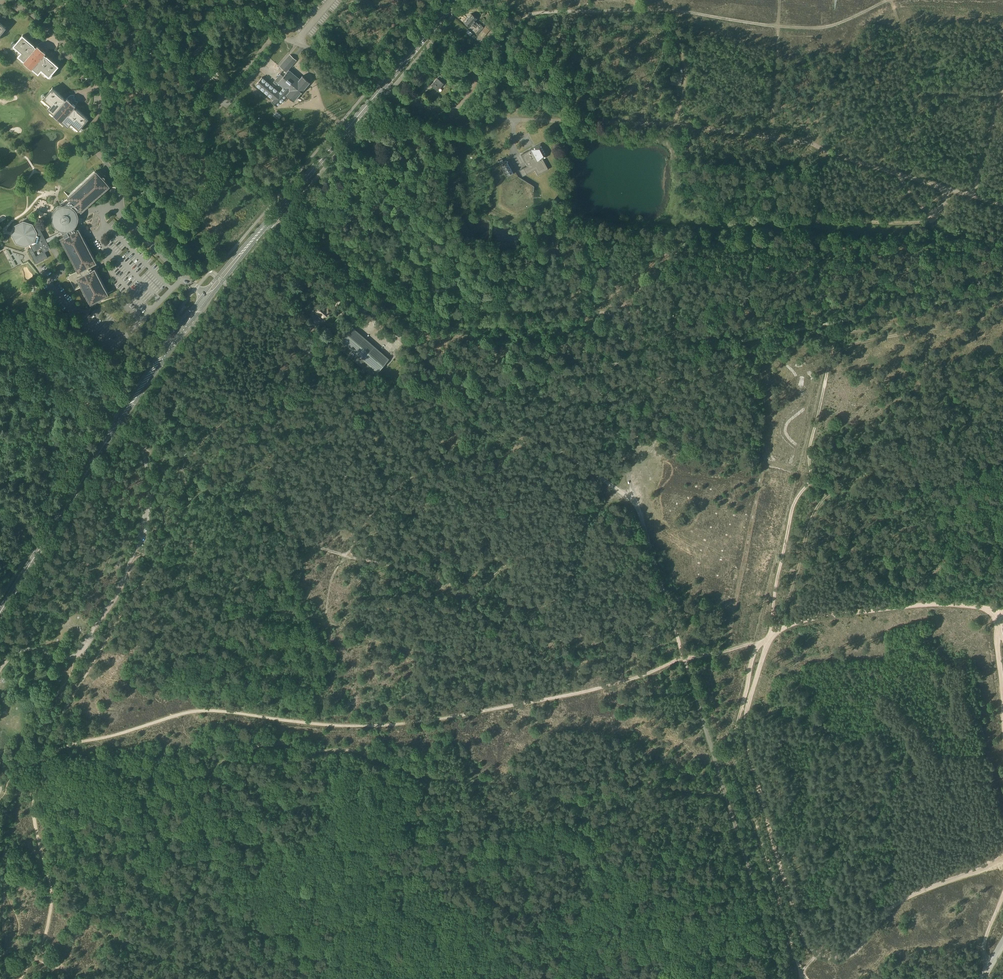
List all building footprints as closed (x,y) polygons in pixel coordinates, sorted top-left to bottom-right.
[(471,14),(464,22),(469,27),(471,24),(476,28),(477,27),(480,29),(478,31),(476,34),(478,35),(479,34),(480,33),(484,28),(482,26),(480,24),(479,25),(474,21),(477,18),(471,14)] [(479,34),(483,38),(490,30),(486,26),(479,34)] [(46,53),(47,52),(47,51),(48,50),(48,49),(45,48),(45,47),(44,46),(43,46),(42,46),(41,46),(39,44),(37,45),(36,47),(34,45),(23,35),(22,36),(16,43),(14,45),(11,49),(18,56),(21,58),(25,62),(31,67),(35,71),(38,73),(46,80),(49,76),(51,73),(53,74),(55,71),(54,70),(57,66),(58,66),(47,56),(44,54),(46,53)] [(280,45),(269,58),(278,65),(289,52),(280,45)] [(266,98),(268,96),(273,100),(272,102),(277,107),(287,96),(294,102),(310,82),(302,76),(300,79),(289,70),(297,60),(290,55),(280,67),(287,72),(285,75),(282,72),(279,75),(280,75),(274,82),(276,85),(278,83),(284,88),(280,93),(262,78),(255,85),(267,95),(265,97),(266,98)] [(205,83),(197,75),(193,80),(201,87),(205,83)] [(442,76),(440,75),(437,78),(432,85),(437,89),(443,83),(439,80),(442,76)] [(681,85),(682,77),(672,75),(671,84),(681,85)] [(76,105),(77,105),(77,104),(78,103),(78,102),(75,101),(75,100),(74,99),(73,98),(72,99),(71,99),(69,97),(67,98),(66,100),(64,98),(53,88),(52,89),(46,96),(44,98),(41,102),(48,109),(51,111),(55,115),(61,120),(65,124),(68,126),(76,133),(79,129),(81,126),(83,127),(85,124),(84,123),(87,119),(88,119),(77,109),(74,107),(76,105)] [(273,116),(278,121),(282,116),(277,112),(273,116)] [(533,148),(521,155),(527,166),(519,170),(523,176),(535,170),(538,175),(548,169),(542,159),(546,156),(540,145),(536,147),(535,147),(533,148)] [(501,160),(497,162),(506,177),(513,174),(506,161),(503,162),(501,160)] [(55,212),(54,213),(53,218),(53,220),(55,224),(56,225),(59,228),(61,229),(62,231),(46,239),(39,226),(33,229),(31,226),(24,223),(17,227),(14,235),(18,242),(25,244),(29,242),(32,248),(29,250),(29,249),(28,249),(36,264),(48,257),(47,257),(45,252),(51,249),(47,242),(63,234),(65,237),(61,239),(77,271),(71,275),(70,274),(67,275),(68,276),(68,277),(67,277),(68,280),(69,279),(75,290),(81,287),(90,304),(98,300),(99,301),(100,301),(101,300),(101,299),(109,295),(96,269),(99,267),(96,262),(79,229),(77,230),(74,226),(76,223),(77,222),(77,221),(78,222),(79,218),(77,218),(77,217),(77,216),(76,213),(80,209),(82,211),(109,187),(103,180),(104,179),(105,179),(105,178),(104,177),(104,176),(103,176),(102,177),(101,178),(95,171),(68,196),(71,199),(65,206),(63,206),(59,207),(58,208),(55,212)] [(134,183),(126,183),(126,193),(134,193),(134,183)] [(342,307),(338,312),(342,316),(347,311),(351,306),(353,304),(348,300),(346,302),(342,307)] [(316,311),(315,312),(319,315),(320,314),(323,317),(327,313),(329,315),(332,310),(328,307),(326,309),(321,305),(315,311),(316,311)] [(389,359),(352,327),(340,340),(345,344),(341,349),(373,377),(389,359)]
